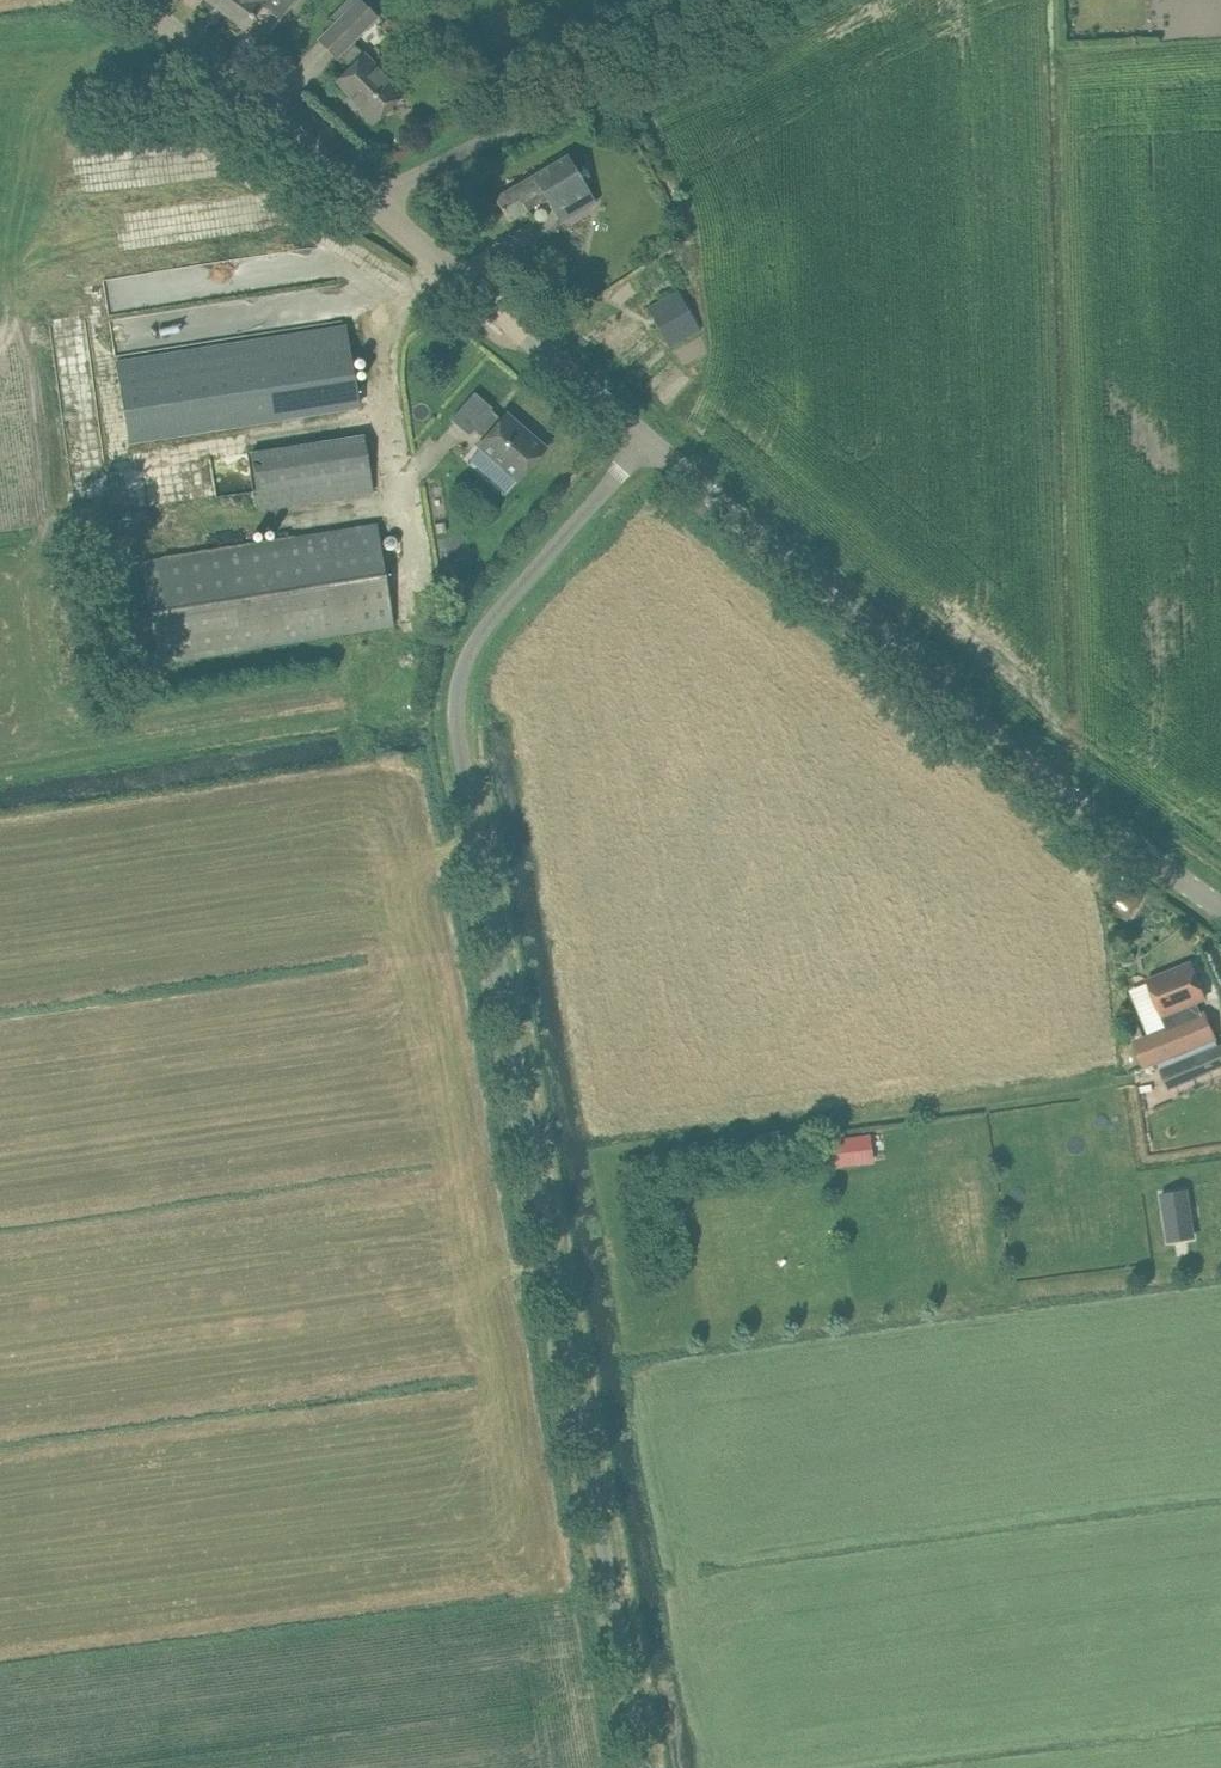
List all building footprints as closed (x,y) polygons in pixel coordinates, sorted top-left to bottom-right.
[(244,26),(261,4),(279,18),(293,0),(209,0),(244,26)] [(387,76),(364,53),(352,41),(377,16),(361,0),(358,0),(319,39),(336,57),(340,54),(352,65),(336,81),(361,106),(358,108),(373,123),(404,92),(387,76)] [(568,154),(495,197),(508,220),(546,198),(560,223),(596,202),(568,154)] [(177,155),(65,162),(67,191),(92,190),(92,193),(102,193),(102,188),(179,183),(177,155)] [(677,290),(647,308),(669,347),(700,329),(699,328),(699,329),(698,328),(677,291),(678,290),(677,290)] [(347,325),(117,361),(129,440),(359,404),(358,393),(347,325)] [(516,479),(517,481),(547,447),(544,445),(544,440),(535,433),(531,433),(506,412),(500,419),(489,409),(491,407),(474,393),(452,419),(469,433),(474,427),(485,437),(477,445),(494,460),(497,456),(519,475),(516,479)] [(260,510),(350,495),(373,491),(364,435),(250,454),(260,510)] [(207,473),(178,477),(181,495),(210,490),(207,473)] [(158,662),(370,628),(394,624),(378,524),(142,562),(158,662)] [(1144,900),(1127,889),(1113,912),(1130,922),(1144,900)] [(1173,995),(1151,1004),(1162,1030),(1135,1041),(1146,1066),(1215,1037),(1205,1013),(1199,1015),(1191,996),(1220,984),(1210,961),(1166,980),(1173,995)] [(1162,1070),(1170,1088),(1203,1074),(1220,1066),(1220,1046),(1217,1047),(1195,1056),(1162,1070)] [(868,1135),(828,1140),(831,1166),(871,1161),(868,1135)] [(1167,1191),(1174,1238),(1197,1235),(1190,1188),(1167,1191)]
